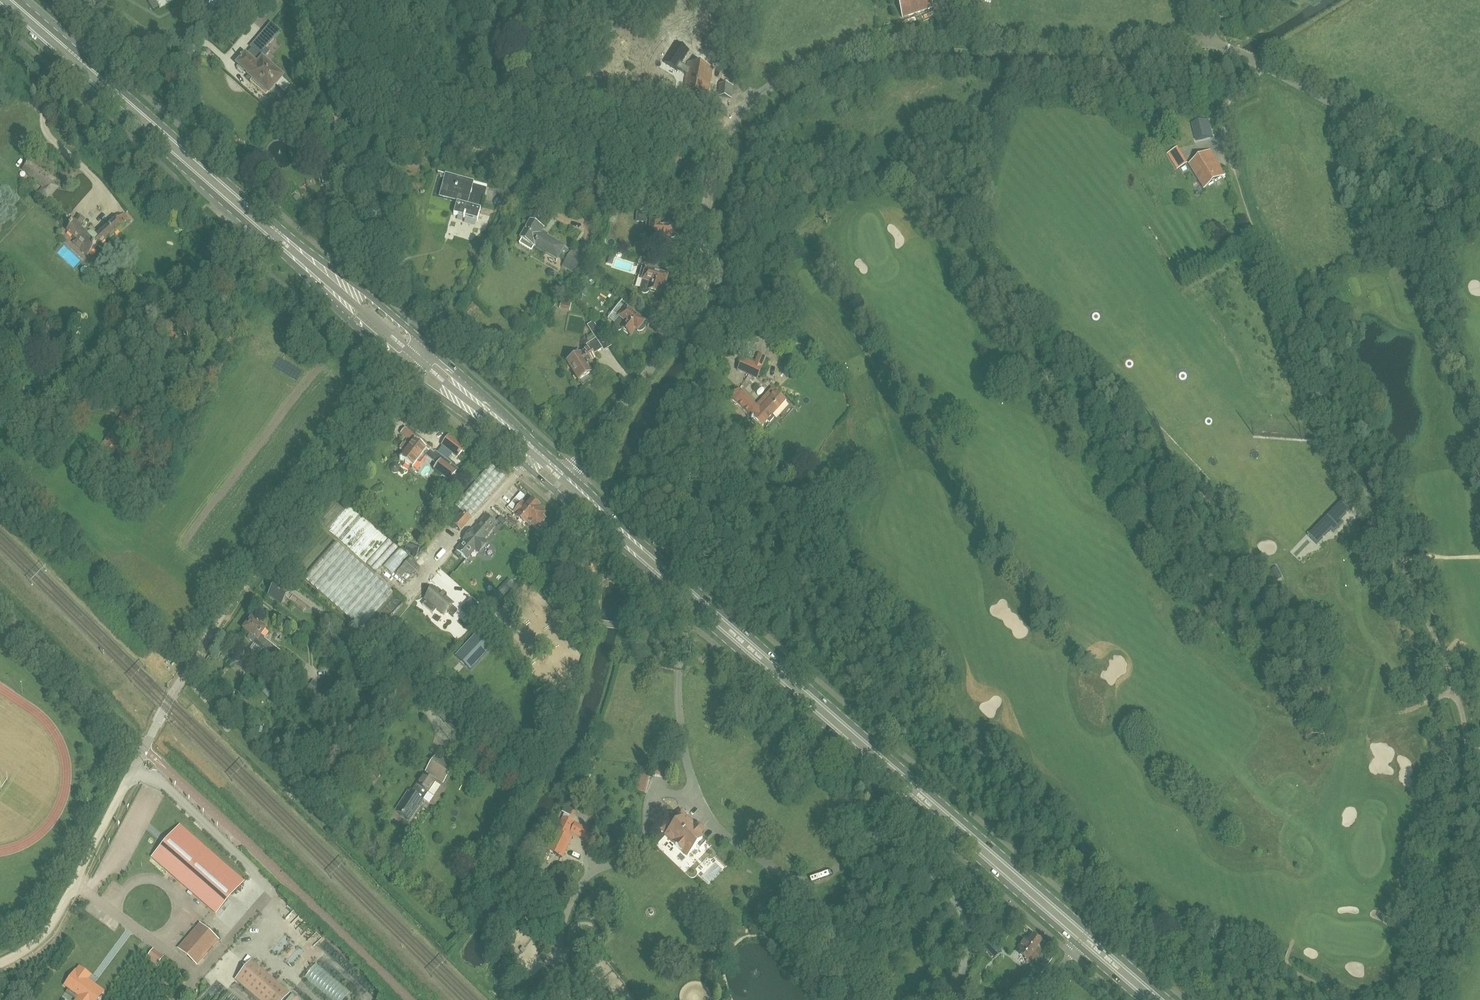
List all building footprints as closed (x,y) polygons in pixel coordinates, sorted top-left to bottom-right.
[(903,17),(933,7),(931,0),(897,0),(903,17)] [(155,1),(150,4),(153,11),(159,8),(155,1)] [(250,82),(266,96),(283,77),(263,59),(267,54),(264,51),(278,35),(272,29),(270,32),(267,29),(244,55),(245,56),(244,57),(243,57),(239,62),(237,64),(249,74),(248,75),(253,79),(250,82)] [(679,41),(665,61),(678,70),(679,69),(688,74),(684,90),(708,96),(714,68),(690,63),(689,67),(683,63),(692,50),(679,41)] [(719,84),(718,96),(731,97),(733,86),(719,84)] [(1198,125),(1202,142),(1219,137),(1214,121),(1198,125)] [(1204,188),(1225,175),(1210,151),(1189,164),(1204,188)] [(327,152),(316,155),(318,160),(328,158),(327,152)] [(1182,158),(1174,163),(1178,169),(1186,164),(1182,158)] [(30,162),(23,169),(44,188),(40,192),(47,198),(57,188),(51,182),(54,179),(46,172),(45,173),(40,169),(39,170),(30,162)] [(330,169),(321,171),(323,178),(332,175),(330,169)] [(474,182),(449,175),(443,198),(457,202),(454,214),(477,220),(481,208),(468,205),(474,182)] [(618,200),(615,208),(619,209),(621,209),(624,201),(618,199),(618,200)] [(99,246),(100,246),(107,240),(109,243),(116,237),(114,234),(130,220),(124,213),(96,237),(92,234),(89,235),(80,226),(85,221),(80,216),(67,231),(79,241),(81,239),(86,244),(84,246),(85,247),(82,251),(87,256),(91,252),(98,245),(99,246)] [(659,222),(649,221),(649,214),(637,213),(637,221),(646,222),(645,233),(651,233),(650,245),(650,246),(651,247),(651,248),(652,248),(652,249),(653,249),(655,249),(656,249),(657,248),(658,247),(658,246),(658,245),(668,246),(669,238),(671,238),(671,237),(672,237),(673,237),(674,237),(675,236),(676,235),(676,234),(677,233),(677,232),(676,231),(676,230),(675,229),(674,228),(673,228),(672,228),(659,227),(659,222)] [(643,280),(641,287),(641,288),(641,289),(641,290),(641,291),(642,292),(643,293),(644,293),(645,293),(646,293),(647,293),(648,292),(649,291),(649,290),(659,293),(661,285),(664,286),(665,286),(666,286),(667,285),(668,285),(669,284),(669,283),(670,283),(670,282),(670,281),(670,280),(670,279),(669,278),(668,277),(667,277),(667,276),(654,272),(654,267),(655,263),(639,258),(637,262),(643,264),(639,275),(644,276),(643,280)] [(625,302),(625,303),(622,301),(623,300),(622,300),(617,306),(616,306),(615,307),(614,308),(613,309),(613,310),(613,311),(613,312),(620,318),(615,323),(615,324),(614,325),(614,326),(614,327),(615,328),(615,329),(616,329),(617,330),(618,330),(619,330),(620,330),(621,330),(622,329),(630,335),(635,328),(638,330),(639,331),(640,331),(641,331),(642,331),(643,330),(644,329),(645,328),(645,327),(645,326),(645,325),(645,324),(644,323),(643,322),(633,314),(634,309),(625,302)] [(596,359),(593,355),(594,354),(603,348),(599,342),(606,338),(593,322),(588,325),(596,339),(586,345),(589,349),(574,358),(571,357),(570,357),(568,358),(567,360),(567,362),(566,362),(579,382),(580,381),(583,386),(594,379),(591,375),(592,374),(590,371),(590,370),(587,365),(596,359)] [(745,355),(738,369),(758,378),(764,363),(767,357),(758,353),(755,359),(745,355)] [(786,400),(772,388),(756,406),(739,390),(738,390),(735,387),(733,390),(736,393),(731,398),(752,417),(751,417),(762,427),(772,415),(770,414),(783,400),(785,402),(786,400)] [(417,461),(420,463),(426,455),(437,464),(434,468),(450,481),(453,477),(456,479),(461,472),(451,464),(452,464),(435,451),(434,453),(430,450),(431,448),(421,440),(422,438),(417,434),(416,436),(406,427),(400,433),(407,439),(400,449),(404,452),(401,456),(402,457),(400,460),(401,461),(402,460),(412,468),(417,461)] [(457,457),(466,446),(450,434),(441,445),(457,457)] [(392,465),(389,468),(390,469),(390,472),(393,474),(398,474),(399,472),(400,471),(400,470),(400,467),(396,464),(392,465)] [(464,510),(452,523),(461,530),(507,477),(492,464),(458,504),(464,510)] [(1356,506),(1348,499),(1309,539),(1317,546),(1356,506)] [(516,512),(514,514),(518,517),(517,517),(524,523),(527,520),(526,520),(537,507),(536,507),(537,506),(533,502),(532,503),(531,502),(527,507),(523,503),(516,512)] [(526,520),(527,520),(537,529),(545,519),(542,516),(544,514),(537,508),(538,508),(537,507),(526,520)] [(461,555),(466,559),(496,524),(486,516),(454,554),(458,558),(461,555)] [(1340,519),(1331,529),(1334,533),(1341,526),(1344,523),(1340,519)] [(335,542),(304,579),(361,628),(392,592),(335,542)] [(419,564),(410,556),(397,571),(406,580),(419,564)] [(1277,566),(1271,569),(1277,579),(1282,576),(1277,566)] [(509,578),(492,596),(497,601),(514,583),(509,578)] [(295,605),(299,601),(276,584),(269,595),(282,604),(286,598),(295,605)] [(457,610),(452,606),(453,605),(446,598),(447,597),(443,593),(442,594),(434,588),(425,599),(426,600),(422,605),(433,614),(437,609),(444,615),(447,612),(452,616),(457,610)] [(470,598),(461,609),(473,620),(482,609),(470,598)] [(255,643),(257,641),(265,647),(263,649),(275,658),(281,651),(264,638),(265,637),(261,635),(266,629),(252,618),(244,629),(250,634),(247,638),(255,643)] [(476,634),(456,656),(470,670),(491,648),(476,634)] [(321,705),(338,682),(328,674),(320,685),(314,681),(305,693),(321,705)] [(247,726),(246,726),(246,725),(249,722),(246,719),(250,715),(248,713),(250,711),(245,707),(247,704),(243,700),(239,705),(243,709),(236,716),(247,726)] [(453,767),(437,756),(426,771),(443,782),(453,767)] [(369,772),(378,779),(384,770),(375,763),(369,772)] [(435,782),(433,781),(424,775),(412,793),(409,791),(396,811),(409,820),(422,800),(423,800),(428,803),(433,796),(427,793),(435,782)] [(580,799),(570,795),(562,812),(572,816),(580,799)] [(682,850),(688,856),(696,847),(699,850),(706,843),(699,836),(702,834),(702,833),(702,832),(703,831),(702,830),(702,829),(701,828),(700,827),(699,827),(697,827),(696,827),(695,828),(692,825),(694,824),(681,811),(677,814),(676,813),(664,826),(659,821),(655,825),(660,830),(661,830),(676,845),(682,851),(682,850)] [(562,818),(547,851),(562,858),(571,840),(564,837),(567,832),(586,841),(590,832),(571,823),(562,818)] [(177,829),(153,857),(208,905),(216,913),(244,882),(180,826),(177,829)] [(178,948),(197,964),(218,940),(200,924),(178,948)] [(1032,960),(1033,960),(1040,951),(1036,948),(1040,942),(1033,937),(1029,942),(1025,939),(1019,947),(1023,950),(1020,954),(1027,960),(1027,959),(1031,962),(1032,960)] [(1002,950),(993,941),(986,948),(995,957),(1002,950)] [(164,957),(153,949),(146,959),(157,967),(164,957)] [(251,961),(235,980),(259,999),(284,999),(289,994),(251,961)] [(77,999),(98,999),(104,992),(93,985),(92,987),(85,982),(90,975),(80,967),(76,972),(75,971),(65,985),(69,988),(80,996),(77,999)] [(991,997),(975,986),(970,993),(972,994),(980,999),(990,999),(991,997)]
